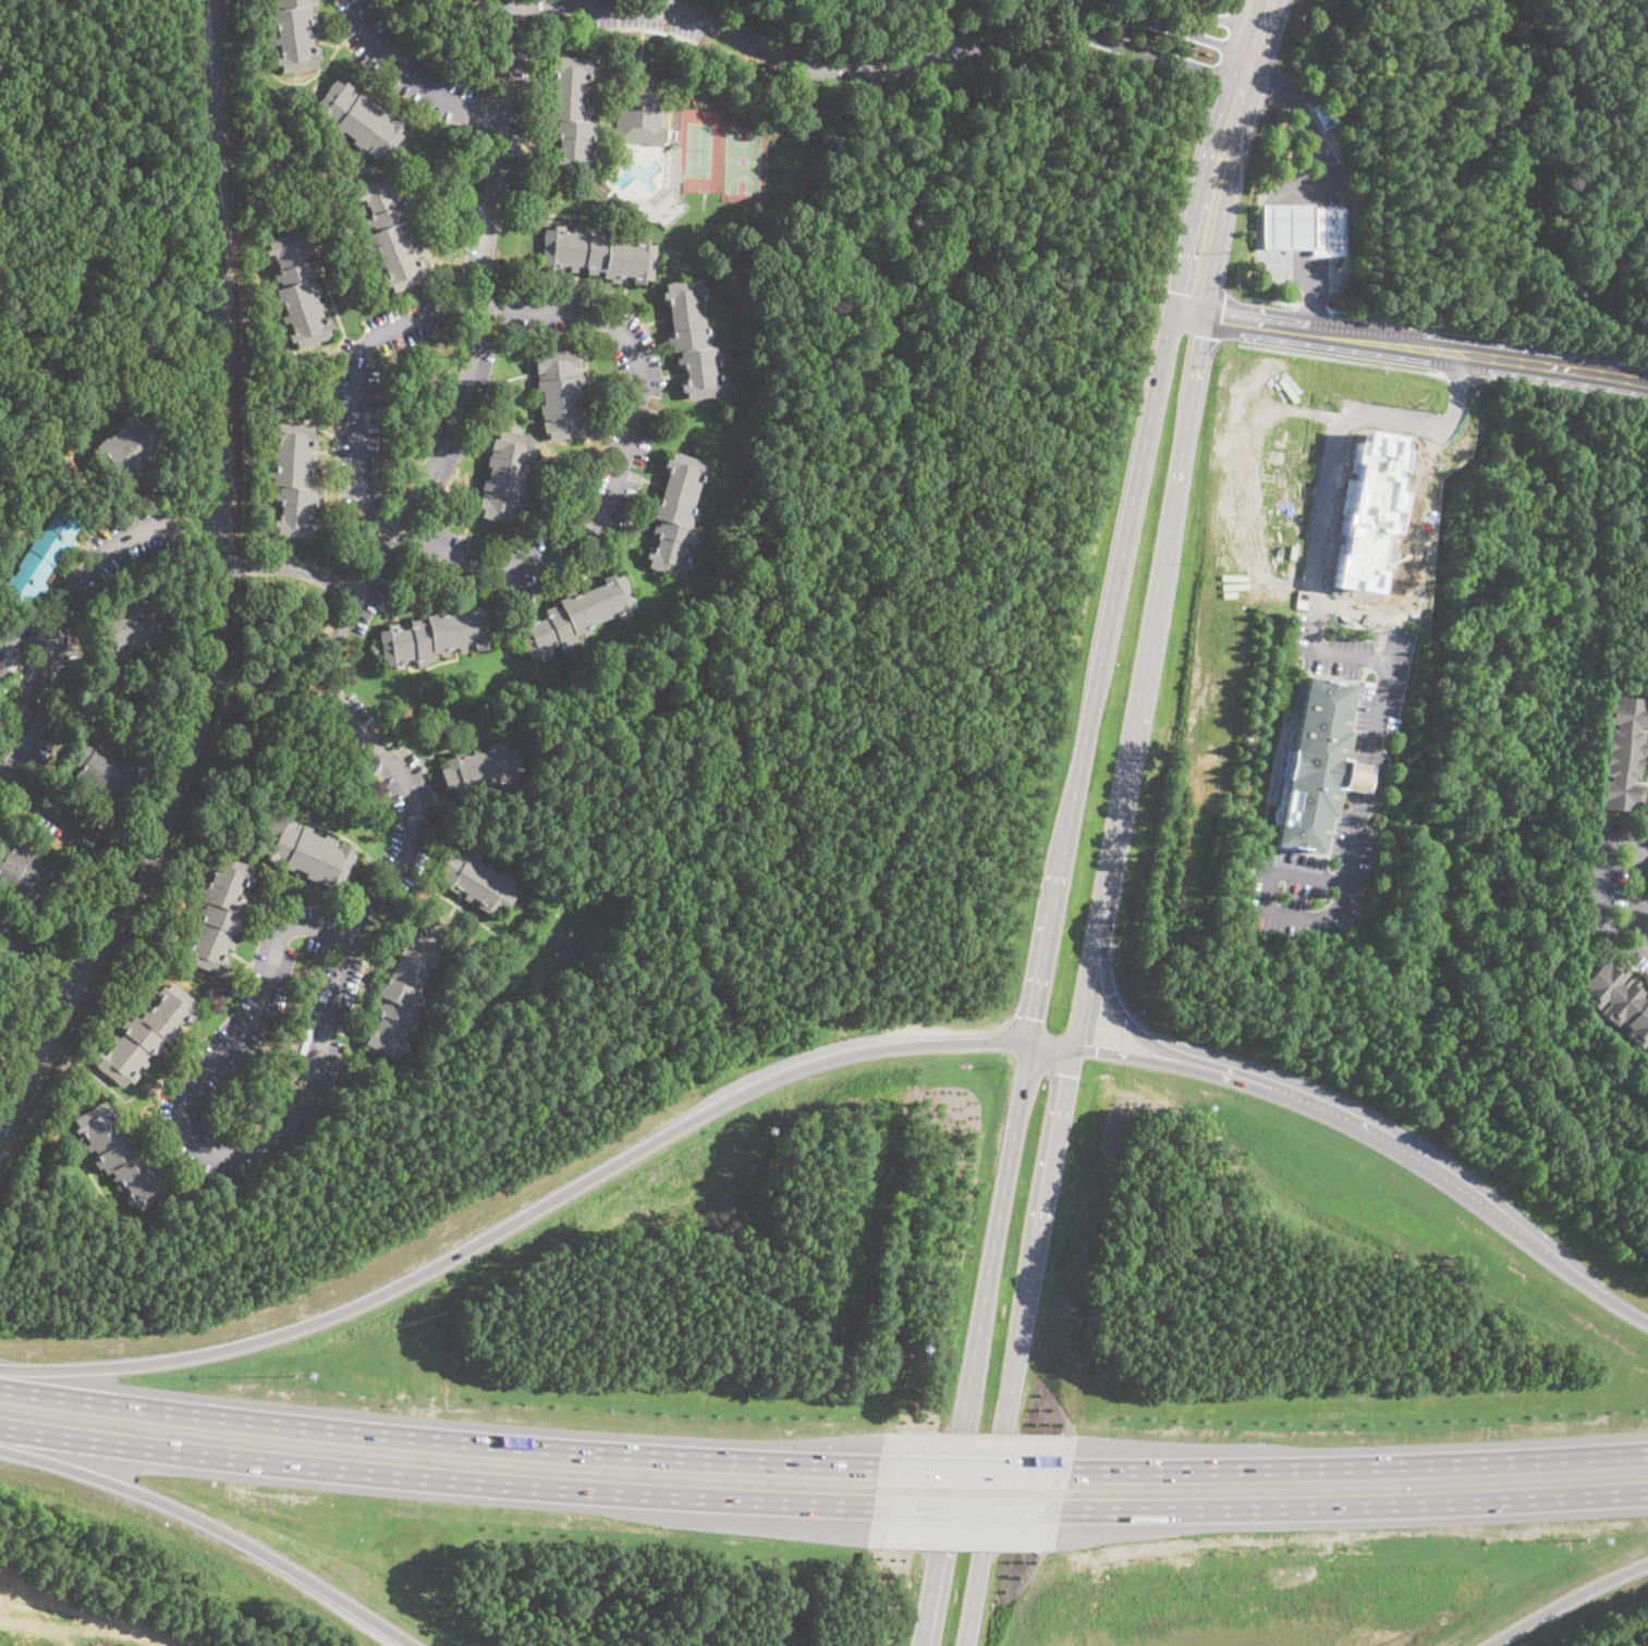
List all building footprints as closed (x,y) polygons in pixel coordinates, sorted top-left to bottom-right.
[(272,8),(271,0),(315,0),(316,5),(309,7),(309,12),(315,12),(316,22),(309,23),(310,32),(316,32),(317,38),(312,39),(313,48),(318,47),(319,59),(316,59),(317,66),(282,71),(281,63),(276,64),(273,52),(279,51),(278,44),(273,45),(271,37),(278,36),(277,28),(271,29),(269,17),(271,17),(270,9),(272,8)] [(589,59),(589,66),(594,66),(593,78),(587,77),(587,87),(594,87),(594,94),(587,94),(587,103),(593,103),(593,114),(587,114),(587,121),(595,121),(594,130),(599,130),(598,139),(589,139),(589,152),(596,152),(596,163),(591,163),(590,170),(554,169),(554,160),(550,160),(550,148),(557,148),(558,137),(551,136),(551,125),(556,126),(557,119),(549,119),(550,111),(546,111),(547,100),(550,100),(550,98),(553,98),(553,91),(548,91),(548,84),(552,84),(553,75),(548,75),(548,63),(552,63),(553,57),(589,59)] [(335,79),(342,84),(344,79),(353,85),(349,91),(351,93),(352,94),(355,89),(367,97),(365,100),(377,109),(380,105),(387,110),(386,112),(390,114),(387,119),(389,121),(393,116),(400,121),(398,124),(407,131),(401,139),(400,139),(394,146),(393,145),(383,159),(376,153),(374,158),(366,152),(369,147),(368,146),(366,150),(361,146),(358,148),(351,143),(353,138),(342,131),(340,135),(332,130),(333,126),(328,123),(331,118),(330,118),(327,123),(317,115),(319,112),(315,109),(335,79)] [(661,125),(664,125),(662,144),(615,142),(618,111),(623,111),(623,97),(631,97),(631,85),(663,87),(661,125)] [(486,131),(477,135),(474,128),(483,124),(486,131)] [(390,172),(392,179),(396,177),(401,189),(395,192),(399,202),(406,199),(411,209),(407,211),(410,218),(404,221),(406,226),(410,225),(413,234),(407,237),(411,246),(416,244),(419,251),(415,254),(417,260),(422,259),(425,267),(420,269),(424,278),(391,290),(390,284),(387,285),(383,275),(386,274),(382,266),(378,268),(376,261),(380,260),(377,251),(371,254),(367,243),(370,242),(367,233),(375,230),(374,226),(368,229),(363,217),(370,214),(366,204),(359,206),(355,194),(359,193),(357,185),(390,172)] [(1644,181),(1647,182),(1647,201),(1639,199),(1644,181)] [(1262,250),(1261,205),(1314,204),(1314,208),(1311,208),(1313,249),(1262,250)] [(1344,257),(1313,257),(1313,249),(1311,208),(1314,208),(1344,208),(1344,257)] [(565,225),(565,231),(573,231),(573,226),(581,226),(579,232),(590,233),(590,226),(600,228),(599,232),(607,232),(607,238),(614,239),(614,235),(624,236),(623,244),(636,245),(637,238),(647,238),(647,244),(655,244),(652,280),(644,279),(644,283),(632,283),(633,277),(621,275),(621,283),(610,282),(611,278),(601,278),(601,270),(596,270),(596,273),(585,272),(585,267),(577,267),(577,272),(570,271),(570,266),(561,265),(560,270),(549,270),(549,265),(542,265),(545,229),(552,229),(552,224),(565,225)] [(300,229),(302,236),(307,234),(310,245),(305,247),(309,261),(316,259),(318,268),(316,269),(318,277),(313,279),(315,284),(318,283),(321,294),(315,296),(318,304),(324,302),(326,309),(320,311),(324,319),(329,318),(332,327),(328,328),(331,337),(314,343),(314,342),(296,347),(294,340),(289,341),(285,332),(291,330),(288,321),(283,322),(281,316),(285,314),(282,305),(277,307),(273,297),(277,296),(273,287),(280,285),(279,281),(274,282),(271,271),(277,269),(273,258),(267,260),(263,249),(267,247),(265,242),(300,229)] [(700,279),(701,286),(705,285),(707,296),(701,297),(706,329),(712,328),(713,337),(709,337),(710,345),(717,344),(718,352),(722,352),(723,361),(715,363),(717,374),(724,373),(725,385),(721,385),(722,395),(685,400),(684,391),(681,391),(680,381),(685,380),(684,367),(676,368),(675,358),(680,357),(679,351),(671,352),(670,345),(668,345),(667,333),(671,333),(668,303),(663,304),(662,292),(666,292),(664,283),(700,279)] [(573,349),(574,357),(578,356),(581,368),(574,368),(574,370),(582,369),(583,384),(579,384),(581,400),(585,398),(586,408),(585,409),(585,414),(579,414),(579,417),(585,417),(586,426),(583,427),(584,437),(548,441),(547,432),(544,432),(542,422),(548,421),(548,419),(544,419),(542,414),(540,415),(539,404),(542,404),(540,391),(538,391),(536,380),(538,380),(538,374),(542,374),(542,372),(535,373),(534,363),(539,361),(538,353),(573,349)] [(137,407),(168,439),(161,444),(166,449),(155,460),(151,457),(139,470),(142,472),(131,484),(125,479),(120,484),(90,454),(95,450),(93,447),(105,437),(106,439),(120,423),(119,422),(130,412),(131,414),(137,407)] [(314,433),(317,434),(316,444),(312,443),(310,453),(316,453),(316,460),(310,460),(309,469),(315,470),(314,480),(312,480),(310,487),(317,487),(316,495),(320,495),(319,505),(313,505),(312,517),(318,517),(317,529),(310,528),(310,537),(274,535),(276,527),(270,527),(270,516),(278,517),(279,503),(273,503),(273,492),(278,493),(278,486),(271,486),(271,479),(268,478),(269,467),(276,467),(276,457),(271,457),(271,451),(276,451),(277,441),(270,440),(270,430),(276,431),(276,421),(314,423),(314,433)] [(534,438),(533,446),(536,446),(534,457),(528,456),(527,458),(533,459),(532,464),(534,464),(532,475),(527,474),(525,488),(528,489),(526,499),(524,502),(517,500),(518,504),(524,505),(522,515),(516,514),(514,524),(480,516),(481,508),(477,508),(479,498),(487,499),(487,496),(483,495),(484,490),(480,490),(483,479),(486,480),(488,466),(486,466),(488,455),(490,455),(491,451),(496,452),(496,450),(489,449),(491,439),(497,440),(499,430),(534,438)] [(1368,432),(1366,443),(1358,441),(1354,460),(1359,463),(1350,512),(1345,512),(1341,532),(1346,535),(1342,553),(1339,553),(1332,586),(1372,593),(1383,530),(1392,531),(1396,511),(1390,509),(1393,489),(1389,489),(1395,462),(1401,463),(1403,450),(1395,447),(1396,437),(1368,432)] [(672,451),(706,460),(704,468),(708,469),(706,480),(700,479),(693,509),(698,512),(696,521),(693,520),(691,526),(697,528),(695,536),(698,536),(695,546),(688,544),(685,558),(691,560),(687,569),(684,568),(682,576),(647,567),(649,558),(645,557),(647,549),(654,551),(658,537),(650,535),(652,525),(657,526),(659,519),(651,517),(654,511),(650,509),(654,500),(659,501),(668,471),(661,469),(664,458),(670,460),(672,451)] [(25,610),(0,594),(0,592),(12,574),(14,576),(20,568),(16,566),(40,530),(42,531),(48,523),(46,521),(58,503),(83,519),(70,539),(75,542),(73,546),(71,549),(66,545),(41,584),(46,587),(42,593),(37,590),(25,610)] [(612,573),(614,577),(621,574),(635,606),(626,611),(628,614),(619,618),(618,614),(588,626),(591,632),(583,636),(581,632),(574,635),(576,641),(570,644),(571,648),(562,652),(559,646),(548,650),(550,656),(539,662),(537,656),(530,659),(516,627),(524,624),(522,619),(533,615),(536,622),(549,616),(546,609),(559,603),(558,600),(565,598),(563,593),(573,589),(575,594),(606,581),(603,577),(612,573)] [(144,593),(146,599),(154,597),(168,635),(162,637),(164,642),(149,648),(147,643),(130,650),(131,652),(115,658),(113,652),(106,655),(93,618),(100,615),(99,610),(112,605),(113,607),(132,601),(131,598),(144,593)] [(479,604),(479,610),(488,609),(492,642),(485,643),(485,649),(475,651),(474,644),(465,646),(466,652),(460,653),(459,648),(448,649),(449,655),(440,656),(439,652),(431,653),(432,660),(425,661),(426,665),(416,666),(415,659),(402,661),(403,667),(391,670),(390,665),(383,666),(379,630),(386,629),(384,625),(398,623),(399,629),(410,628),(408,621),(425,618),(425,615),(434,614),(432,611),(442,609),(443,615),(453,614),(452,609),(460,607),(461,613),(468,612),(468,605),(479,604)] [(9,673),(0,678),(0,660),(9,673)] [(1301,674),(1294,713),(1283,711),(1266,801),(1277,803),(1270,843),(1316,850),(1322,815),(1328,815),(1332,786),(1364,791),(1370,763),(1338,758),(1342,728),(1338,727),(1345,683),(1301,674)] [(1643,708),(1647,708),(1647,717),(1647,727),(1635,726),(1635,732),(1640,733),(1639,742),(1640,742),(1639,754),(1638,754),(1638,757),(1639,757),(1638,769),(1636,769),(1635,778),(1629,778),(1629,784),(1641,785),(1639,804),(1632,804),(1631,811),(1600,809),(1600,800),(1592,800),(1595,790),(1594,790),(1595,781),(1608,782),(1608,775),(1602,775),(1603,765),(1601,765),(1602,753),(1604,753),(1606,751),(1603,751),(1604,739),(1607,739),(1608,729),(1613,730),(1614,724),(1600,723),(1603,703),(1611,703),(1611,697),(1643,699),(1643,708)] [(100,734),(113,741),(112,744),(129,754),(130,752),(143,760),(141,764),(146,769),(124,803),(118,800),(115,803),(101,795),(103,793),(88,783),(87,784),(74,776),(76,772),(70,767),(91,734),(98,738),(100,734)] [(497,741),(498,745),(506,742),(509,749),(515,748),(521,770),(514,772),(515,778),(508,781),(509,784),(502,786),(500,781),(489,784),(490,790),(483,793),(480,786),(473,788),(475,795),(462,798),(461,794),(454,796),(452,788),(447,790),(440,769),(447,766),(444,759),(452,757),(451,753),(464,749),(466,756),(473,753),(472,748),(478,747),(479,752),(488,749),(487,744),(497,741)] [(310,828),(309,833),(322,838),(324,835),(349,846),(346,850),(354,853),(340,886),(332,883),(330,887),(305,876),(306,873),(293,868),(291,871),(282,868),(283,867),(265,859),(267,853),(260,851),(274,819),(281,822),(283,816),(310,828)] [(16,897),(0,886),(0,845),(4,838),(12,843),(15,838),(27,846),(26,848),(42,859),(44,857),(57,864),(53,869),(59,872),(37,906),(32,902),(28,907),(16,898),(16,897)] [(462,848),(466,850),(468,848),(480,856),(477,860),(485,865),(488,860),(493,864),(490,869),(498,874),(501,869),(509,874),(506,877),(514,883),(510,889),(515,894),(503,911),(498,907),(492,914),(486,909),(483,913),(474,908),(478,900),(472,896),(468,901),(462,898),(465,893),(459,888),(454,894),(439,883),(445,873),(439,869),(451,850),(457,855),(462,848)] [(219,853),(252,867),(248,875),(253,877),(248,886),(242,884),(237,896),(245,899),(242,908),(237,906),(234,913),(240,916),(237,923),(242,924),(239,933),(232,930),(228,939),(234,943),(232,949),(225,947),(223,954),(230,957),(224,969),(219,967),(216,973),(183,960),(186,953),(183,951),(186,942),(192,944),(195,934),(191,932),(193,925),(198,928),(200,921),(194,918),(198,907),(196,906),(202,893),(198,890),(202,883),(208,885),(213,872),(207,870),(211,859),(216,861),(219,853)] [(437,930),(430,944),(439,948),(436,956),(439,958),(435,968),(430,966),(417,993),(423,995),(418,1006),(415,1004),(412,1010),(418,1014),(415,1020),(419,1022),(415,1031),(407,1028),(402,1039),(408,1042),(401,1059),(364,1043),(367,1036),(363,1034),(366,1025),(373,1029),(379,1016),(373,1012),(377,1003),(380,1005),(383,998),(377,996),(380,988),(377,987),(381,975),(388,979),(400,950),(394,947),(400,936),(404,937),(406,932),(416,936),(422,923),(437,930)] [(49,931),(45,942),(34,936),(38,926),(49,931)] [(1639,996),(1647,1003),(1647,1040),(1647,1039),(1638,1048),(1624,1035),(1628,1029),(1619,1019),(1613,1025),(1598,1014),(1607,1003),(1602,999),(1595,1008),(1579,996),(1585,990),(1579,985),(1600,961),(1606,966),(1611,961),(1625,973),(1618,983),(1622,987),(1629,978),(1645,991),(1639,996)] [(170,983),(197,1005),(193,1011),(196,1015),(190,1023),(184,1019),(176,1028),(183,1032),(176,1041),(173,1039),(169,1044),(167,1043),(156,1057),(150,1052),(145,1059),(149,1062),(144,1069),(139,1066),(135,1071),(139,1076),(133,1084),(129,1081),(123,1088),(95,1065),(100,1058),(97,1056),(101,1049),(106,1054),(114,1043),(110,1040),(114,1034),(119,1037),(123,1032),(119,1029),(126,1019),(129,1021),(134,1015),(141,1019),(144,1015),(141,1011),(147,1003),(154,1007),(159,999),(158,998),(161,993),(158,990),(162,985),(166,988),(170,983)] [(105,1101),(109,1107),(112,1105),(119,1116),(114,1118),(119,1126),(123,1122),(126,1130),(122,1132),(126,1139),(132,1135),(137,1144),(134,1146),(138,1153),(144,1150),(148,1156),(151,1154),(157,1163),(150,1166),(156,1176),(161,1172),(169,1183),(163,1186),(168,1193),(137,1211),(134,1205),(130,1207),(124,1197),(130,1194),(123,1183),(118,1188),(112,1179),(115,1177),(111,1170),(106,1174),(101,1168),(98,1169),(94,1160),(98,1157),(94,1150),(87,1154),(84,1147),(89,1143),(85,1137),(80,1140),(72,1127),(76,1125),(73,1120),(105,1101)]
